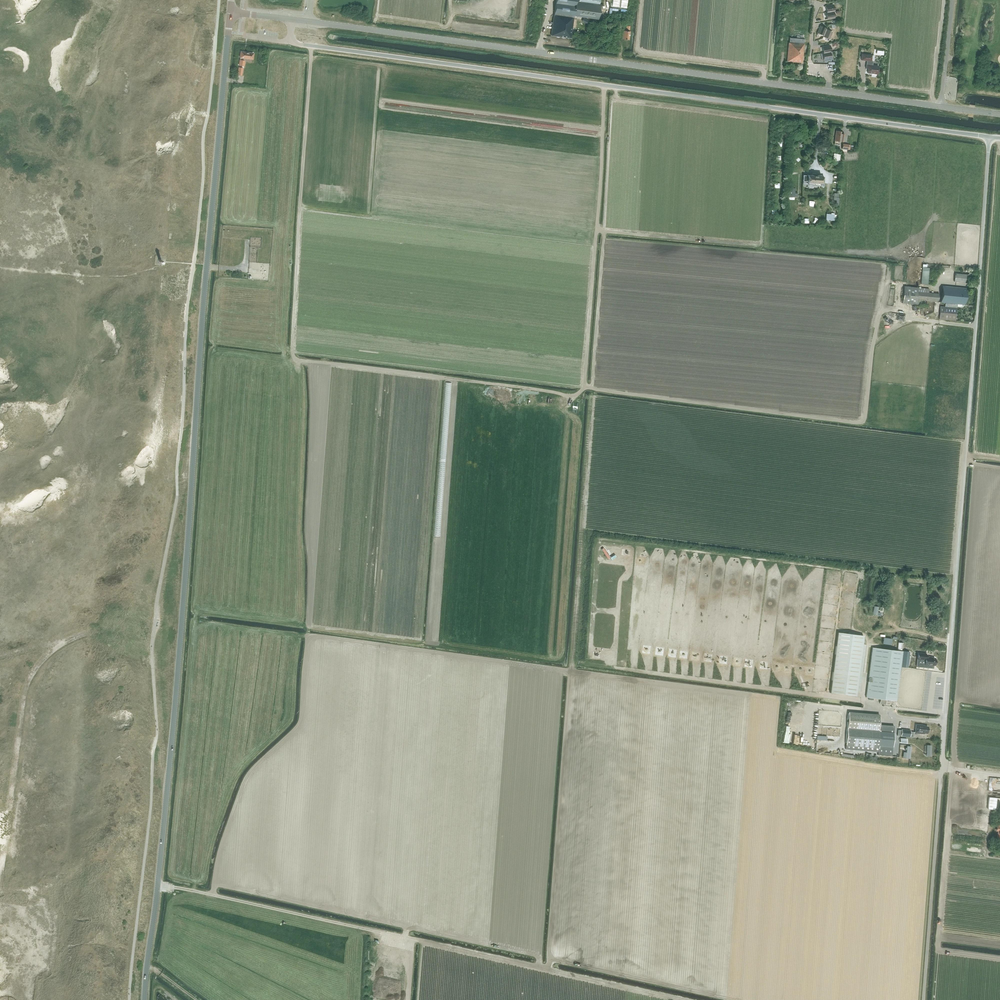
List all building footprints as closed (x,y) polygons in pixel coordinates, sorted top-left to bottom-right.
[(576,0),(555,0),(553,14),(554,14),(551,35),(570,38),(573,16),(594,19),(595,12),(574,9),(576,0)] [(629,31),(629,26),(626,25),(625,30),(622,30),(621,39),(628,39),(629,31)] [(820,26),(817,33),(823,35),(826,29),(826,28),(820,26)] [(826,29),(823,35),(823,36),(829,39),(832,32),(826,29)] [(803,43),(804,39),(790,38),(789,42),(788,42),(787,61),(802,62),(804,43),(803,43)] [(240,51),(238,65),(243,66),(244,60),(244,57),(252,59),(253,53),(249,52),(248,52),(247,51),(246,52),(240,51)] [(871,61),(871,55),(861,54),(861,60),(867,60),(865,68),(868,69),(867,73),(877,74),(878,66),(872,65),(872,61),(871,61)] [(835,136),(834,140),(843,142),(844,134),(841,133),(841,131),(836,130),(835,135),(835,136)] [(832,161),(839,162),(840,154),(833,153),(832,161)] [(825,169),(829,165),(825,160),(820,164),(825,169)] [(803,175),(802,184),(807,184),(808,182),(820,183),(823,184),(823,176),(821,176),(821,175),(807,174),(807,175),(803,175)] [(797,193),(795,193),(795,188),(788,187),(787,197),(797,197),(797,193)] [(929,282),(927,282),(928,271),(922,270),(920,284),(929,285),(929,282)] [(954,273),(954,281),(966,282),(967,274),(954,273)] [(904,286),(902,303),(924,304),(925,301),(938,302),(939,293),(928,292),(929,288),(904,286)] [(940,306),(939,319),(955,320),(956,306),(961,306),(962,306),(963,305),(963,304),(964,304),(966,288),(942,286),(940,302),(945,302),(944,306),(940,306)] [(837,632),(830,693),(856,696),(863,636),(853,634),(853,632),(848,632),(848,634),(837,632)] [(872,648),(865,697),(896,701),(900,667),(902,651),(872,648)] [(916,664),(916,666),(933,668),(933,666),(934,666),(935,658),(925,657),(925,653),(917,652),(916,664)] [(847,729),(846,743),(878,746),(878,755),(890,756),(891,756),(894,726),(879,725),(879,716),(848,713),(848,723),(847,729)] [(924,733),(924,732),(927,733),(927,727),(921,726),(921,725),(916,725),(915,732),(924,733)]
